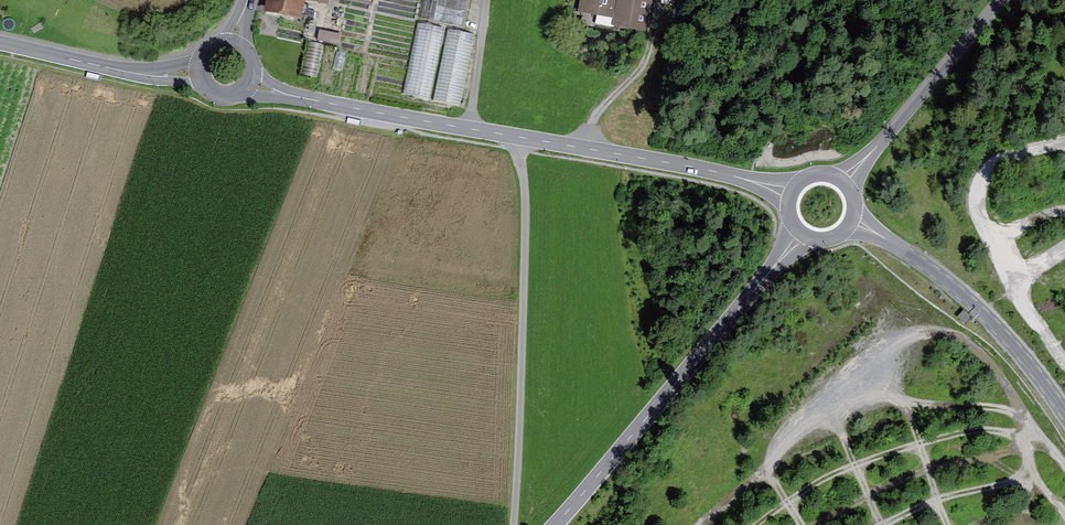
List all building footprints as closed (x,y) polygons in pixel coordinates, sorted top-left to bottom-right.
[(305,0),(275,0),(273,11),(301,17),(305,0)] [(421,20),(464,27),(469,0),(424,0),(421,20)] [(578,21),(649,32),(654,0),(581,0),(578,21)] [(417,24),(403,93),(428,98),(442,30),(417,24)] [(339,45),(341,36),(319,31),(317,41),(339,45)] [(433,99),(458,104),(472,36),(447,31),(433,99)] [(310,44),(307,60),(320,62),(323,46),(310,44)] [(965,312),(959,318),(965,324),(971,318),(965,312)]
